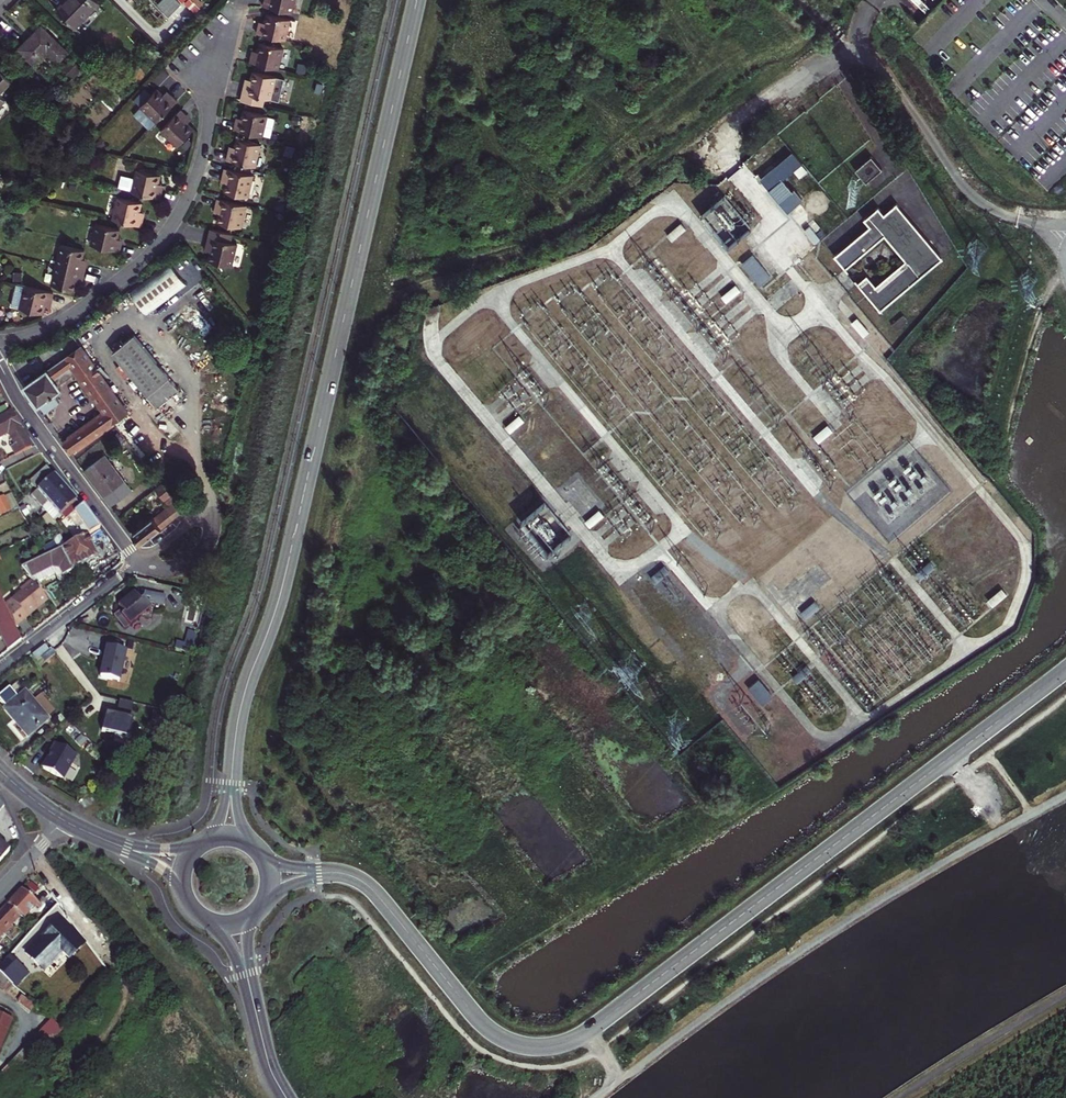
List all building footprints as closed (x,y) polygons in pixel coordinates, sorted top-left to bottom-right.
[(74,28),(99,3),(96,0),(66,0),(56,10),(74,28)] [(169,16),(181,5),(176,0),(162,0),(157,5),(169,16)] [(292,9),(294,0),(265,0),(264,2),(292,9)] [(258,30),(286,37),(291,16),(267,10),(265,19),(263,19),(263,20),(262,22),(260,21),(258,30)] [(19,49),(35,64),(47,51),(58,62),(67,53),(42,27),(30,38),(19,49)] [(253,50),(251,59),(279,65),(284,45),(260,39),(258,48),(256,47),(256,49),(255,51),(253,50)] [(63,67),(73,77),(81,68),(71,59),(63,67)] [(241,97),(269,104),(277,74),(254,68),(252,76),(249,75),(248,79),(248,81),(245,80),(241,97)] [(11,82),(0,71),(0,92),(11,82)] [(19,88),(25,93),(29,90),(24,84),(19,88)] [(157,122),(177,101),(170,95),(169,97),(167,95),(165,93),(163,95),(157,89),(140,106),(157,122)] [(262,132),(268,112),(244,106),(242,115),(240,114),(239,116),(239,118),(237,117),(234,126),(262,132)] [(187,116),(180,110),(160,131),(177,147),(193,129),(187,123),(189,122),(187,119),(185,118),(187,116)] [(255,163),(261,141),(237,135),(235,144),(233,143),(232,146),(232,148),(229,148),(227,156),(255,163)] [(792,153),(761,180),(788,212),(802,200),(782,180),(793,170),(801,164),(792,153)] [(871,156),(855,170),(866,183),(882,169),(871,156)] [(253,171),(225,164),(223,173),(226,173),(225,176),(225,179),(227,179),(225,188),(248,193),(253,171)] [(807,171),(801,164),(793,170),(799,177),(807,171)] [(132,192),(161,198),(163,190),(160,190),(161,186),(161,184),(159,184),(161,175),(138,170),(132,192)] [(729,193),(703,215),(731,247),(757,225),(729,193)] [(101,215),(141,226),(144,218),(141,217),(142,214),(142,212),(140,211),(142,203),(119,197),(117,207),(104,204),(101,215)] [(245,205),(217,199),(215,207),(217,207),(217,211),(216,213),(218,214),(216,222),(240,228),(245,205)] [(869,226),(834,256),(845,269),(884,236),(905,261),(876,286),(867,275),(857,284),(880,311),(943,258),(896,203),(884,214),(878,207),(863,220),(869,226)] [(814,221),(804,230),(816,243),(826,235),(814,221)] [(680,223),(667,234),(667,235),(671,240),(684,229),(680,223)] [(96,224),(92,245),(120,251),(122,243),(119,242),(120,240),(120,239),(118,238),(120,230),(96,224)] [(228,233),(210,228),(206,245),(208,246),(208,248),(207,251),(209,252),(207,260),(231,266),(236,245),(226,242),(228,233)] [(85,249),(62,244),(57,264),(85,271),(87,263),(84,262),(85,260),(85,258),(83,258),(85,249)] [(770,277),(752,256),(743,264),(760,285),(770,277)] [(130,293),(147,315),(186,284),(170,263),(130,293)] [(57,264),(52,285),(75,291),(77,282),(80,283),(80,281),(80,279),(83,279),(85,271),(57,264)] [(52,300),(54,292),(25,285),(17,283),(12,301),(21,303),(20,307),(44,313),(46,305),(48,305),(49,302),(49,300),(52,300)] [(734,285),(721,296),(726,302),(739,290),(734,285)] [(903,315),(892,325),(897,331),(908,321),(903,315)] [(868,330),(858,317),(857,317),(851,322),(862,335),(868,330)] [(113,353),(157,407),(179,389),(134,335),(123,345),(121,342),(114,347),(117,350),(113,353)] [(63,442),(70,452),(127,411),(80,346),(27,384),(26,389),(43,413),(60,402),(54,394),(60,389),(58,385),(77,371),(92,393),(106,411),(63,442)] [(14,410),(11,403),(0,408),(0,415),(14,410)] [(15,446),(11,448),(15,456),(31,448),(20,429),(11,412),(8,414),(0,418),(0,438),(8,434),(15,446)] [(518,415),(505,425),(505,426),(510,432),(523,421),(518,415)] [(832,430),(827,425),(812,437),(817,443),(832,430)] [(113,437),(117,443),(123,439),(118,432),(113,437)] [(99,490),(104,497),(125,482),(105,455),(85,470),(90,478),(91,477),(100,489),(99,490)] [(31,496),(43,509),(59,494),(54,489),(60,483),(55,478),(46,467),(29,482),(37,491),(31,496)] [(95,484),(99,490),(100,489),(91,477),(90,478),(95,484)] [(54,489),(59,494),(65,489),(60,483),(54,489)] [(59,494),(63,499),(69,494),(65,489),(59,494)] [(73,513),(81,507),(74,499),(69,494),(63,499),(59,494),(43,509),(53,521),(62,513),(67,519),(69,517),(73,513)] [(140,544),(161,528),(184,510),(172,496),(165,501),(169,506),(170,508),(155,520),(153,518),(147,522),(145,519),(138,524),(140,528),(135,532),(132,534),(140,544)] [(0,499),(0,512),(2,515),(11,511),(4,497),(0,499)] [(552,554),(575,536),(547,501),(524,520),(552,554)] [(70,535),(75,542),(87,536),(90,535),(100,528),(91,515),(83,505),(81,507),(73,513),(83,526),(78,530),(70,535)] [(20,509),(28,522),(32,518),(24,506),(20,509)] [(170,508),(169,506),(153,518),(155,520),(170,508)] [(598,510),(585,521),(590,527),(603,516),(598,510)] [(69,517),(78,530),(83,526),(73,513),(69,517)] [(90,535),(87,536),(98,557),(101,563),(119,554),(100,528),(90,535)] [(62,576),(72,571),(87,563),(98,557),(87,536),(75,542),(65,547),(47,555),(21,567),(31,581),(54,570),(58,568),(62,576)] [(47,555),(65,547),(61,540),(44,548),(47,555)] [(930,562),(916,572),(916,573),(921,579),(934,568),(930,562)] [(664,566),(651,577),(651,578),(655,583),(668,572),(664,566)] [(54,570),(31,581),(33,583),(46,577),(55,572),(58,578),(59,577),(62,576),(58,568),(54,570)] [(25,592),(5,606),(16,628),(33,615),(49,603),(33,583),(23,590),(25,592)] [(1001,589),(988,600),(992,606),(1006,594),(1001,589)] [(152,597),(152,595),(141,592),(136,591),(120,604),(124,608),(116,614),(127,629),(142,617),(154,620),(172,607),(158,604),(159,599),(152,597)] [(174,597),(153,591),(152,595),(152,597),(159,599),(158,604),(172,607),(174,597)] [(11,648),(21,640),(16,628),(5,606),(0,595),(0,623),(11,648)] [(814,601),(801,613),(806,618),(819,607),(814,601)] [(8,650),(10,649),(11,648),(0,623),(0,633),(8,650)] [(190,629),(187,642),(179,641),(177,647),(194,652),(199,631),(190,629)] [(119,683),(125,652),(106,648),(104,657),(105,657),(104,662),(100,679),(119,683)] [(806,665),(793,677),(793,678),(798,683),(811,671),(806,665)] [(758,679),(748,688),(763,705),(772,696),(758,679)] [(16,723),(28,736),(47,720),(25,694),(8,708),(14,716),(18,721),(16,723)] [(120,700),(117,716),(131,718),(134,703),(120,700)] [(112,715),(107,714),(104,733),(131,738),(134,719),(131,718),(117,716),(112,715)] [(1060,753),(1065,750),(1065,742),(1065,741),(1056,745),(1060,753)] [(62,779),(75,755),(54,743),(49,753),(50,753),(48,758),(42,768),(62,779)] [(9,851),(0,842),(0,861),(9,851)] [(21,916),(24,919),(35,906),(39,909),(42,906),(35,900),(22,889),(0,912),(0,937),(21,916)] [(72,927),(59,914),(44,929),(69,953),(82,940),(74,932),(75,931),(72,927)] [(19,942),(20,943),(31,930),(30,929),(19,942)] [(31,930),(20,943),(27,950),(39,937),(31,930)] [(16,965),(28,952),(19,943),(7,955),(16,965)] [(20,968),(8,980),(17,989),(34,970),(28,965),(22,970),(20,968)] [(13,1013),(0,1007),(0,1016),(10,1020),(13,1013)] [(35,1020),(45,1028),(49,1022),(39,1014),(35,1020)] [(0,1016),(0,1049),(12,1021),(10,1020),(0,1016)] [(17,1076),(50,1041),(40,1032),(7,1066),(17,1076)] [(11,1081),(17,1076),(7,1066),(1,1072),(11,1081)]
